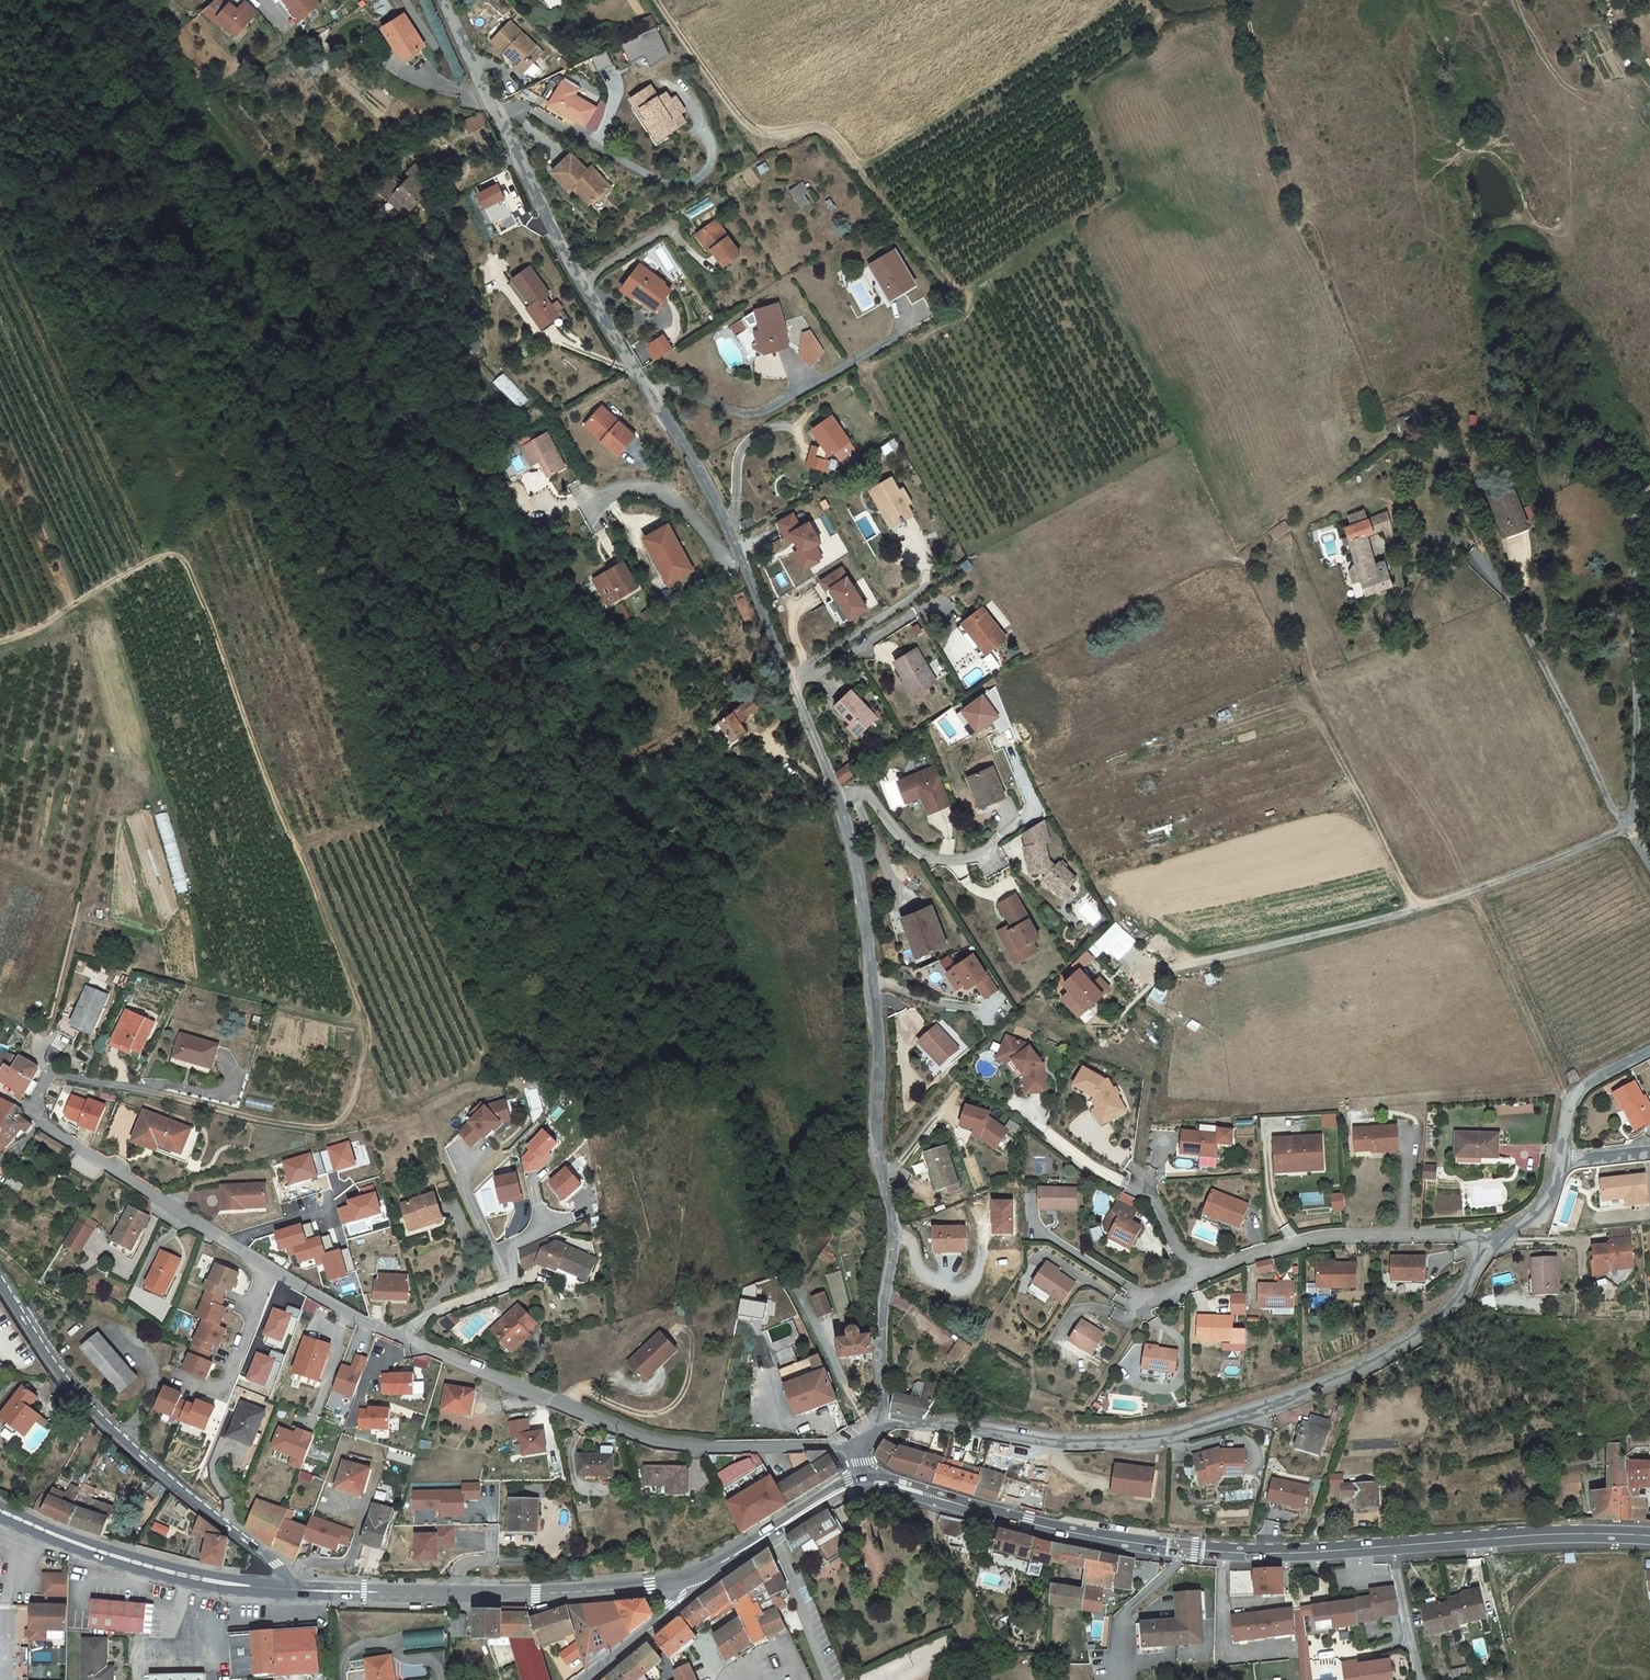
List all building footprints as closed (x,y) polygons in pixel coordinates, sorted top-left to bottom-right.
[(301,19),(320,3),(317,0),(285,0),(301,19)] [(229,3),(218,16),(238,34),(257,12),(244,1),(237,10),(229,3)] [(424,48),(401,12),(381,25),(394,47),(398,44),(407,59),(424,48)] [(506,20),(490,36),(502,48),(500,51),(511,63),(509,65),(517,72),(537,51),(506,20)] [(657,28),(623,46),(633,65),(647,57),(653,68),(671,55),(657,28)] [(487,39),(500,51),(502,48),(490,36),(487,39)] [(605,49),(591,57),(598,71),(613,63),(605,49)] [(555,82),(553,87),(568,95),(571,90),(555,82)] [(553,87),(542,106),(580,126),(590,107),(568,95),(553,87)] [(658,100),(651,89),(631,101),(657,142),(684,125),(679,117),(684,114),(675,101),(671,103),(666,95),(658,100)] [(490,121),(484,110),(465,120),(471,133),(490,121)] [(567,155),(549,174),(566,190),(572,184),(577,190),(576,192),(588,204),(598,194),(601,191),(593,182),(598,177),(588,167),(584,171),(567,155)] [(372,193),(385,203),(391,196),(402,205),(408,210),(422,192),(411,183),(419,174),(406,165),(399,174),(404,177),(396,187),(386,177),(372,193)] [(609,188),(598,177),(593,182),(601,191),(598,194),(601,196),(609,188)] [(495,178),(475,188),(496,230),(516,220),(495,178)] [(800,182),(788,189),(800,207),(812,200),(800,182)] [(572,196),(576,192),(577,190),(572,184),(566,190),(572,196)] [(396,212),(402,205),(391,196),(385,203),(396,212)] [(690,217),(713,204),(709,196),(685,210),(690,217)] [(716,216),(695,232),(708,251),(710,249),(723,265),(742,251),(716,216)] [(918,285),(896,253),(868,271),(879,287),(875,289),(880,298),(885,295),(890,304),(918,285)] [(644,261),(629,277),(640,287),(636,291),(655,308),(672,289),(664,283),(666,281),(644,261)] [(543,328),(556,317),(541,300),(546,296),(526,270),(510,282),(529,308),(525,310),(531,318),(533,315),(543,328)] [(633,295),(636,291),(640,287),(629,277),(622,285),(633,295)] [(921,289),(918,285),(890,304),(893,308),(921,289)] [(755,314),(731,329),(743,350),(753,347),(757,359),(788,348),(783,332),(784,331),(776,307),(755,314)] [(809,331),(793,349),(812,365),(827,348),(809,331)] [(659,337),(645,345),(645,349),(652,361),(667,351),(659,337)] [(600,409),(586,425),(603,440),(601,443),(618,457),(635,439),(600,409)] [(841,430),(833,418),(817,429),(827,442),(833,451),(839,460),(855,449),(841,430)] [(584,427),(601,443),(603,440),(586,425),(584,427)] [(520,447),(531,465),(538,460),(547,476),(564,466),(544,433),(520,447)] [(889,454),(900,447),(894,438),(883,445),(889,454)] [(833,451),(827,442),(822,446),(817,445),(810,464),(817,466),(821,457),(827,459),(829,453),(833,451)] [(566,458),(573,475),(582,471),(574,455),(566,458)] [(827,459),(821,457),(817,466),(826,469),(829,460),(827,459)] [(519,478),(531,498),(548,487),(536,468),(519,478)] [(891,520),(901,514),(909,509),(907,506),(912,503),(904,489),(899,491),(892,479),(873,489),(891,520)] [(1523,522),(1506,483),(1480,494),(1497,533),(1523,522)] [(901,514),(904,519),(913,515),(909,509),(901,514)] [(817,544),(822,541),(810,518),(801,523),(794,510),(776,520),(788,544),(791,542),(805,568),(825,558),(817,544)] [(744,531),(755,524),(751,515),(739,521),(744,531)] [(1351,539),(1369,534),(1385,528),(1381,515),(1347,525),(1351,539)] [(667,521),(644,535),(656,557),(662,554),(674,576),(693,566),(667,521)] [(1286,522),(1269,530),(1273,537),(1290,529),(1286,522)] [(1396,534),(1393,526),(1385,528),(1388,536),(1396,534)] [(1377,562),(1369,534),(1351,539),(1357,562),(1361,577),(1380,571),(1377,562)] [(662,554),(656,557),(669,580),(674,576),(662,554)] [(594,575),(609,601),(638,583),(623,558),(594,575)] [(1380,571),(1361,577),(1366,593),(1394,583),(1386,559),(1377,562),(1380,571)] [(1361,577),(1357,562),(1354,563),(1351,569),(1354,580),(1361,577)] [(825,590),(830,587),(850,618),(869,606),(842,564),(818,580),(825,590)] [(982,610),(962,625),(977,645),(984,655),(1003,639),(982,610)] [(972,650),(977,645),(962,625),(957,629),(972,650)] [(935,680),(913,645),(892,657),(903,676),(907,674),(917,691),(935,680)] [(874,715),(852,687),(834,701),(857,729),(866,721),(874,715)] [(762,708),(757,700),(740,709),(725,718),(723,718),(733,737),(748,728),(743,719),(762,708)] [(725,718),(740,709),(735,701),(720,709),(725,718)] [(879,720),(874,715),(866,721),(871,728),(879,720)] [(1009,795),(994,762),(966,775),(975,798),(980,795),(984,806),(1009,795)] [(849,763),(837,770),(840,780),(854,772),(849,763)] [(929,809),(949,801),(934,763),(899,778),(907,798),(915,795),(916,788),(920,786),(929,809)] [(156,816),(178,892),(189,889),(167,813),(156,816)] [(1045,822),(1025,834),(1029,847),(1025,848),(1032,874),(1044,871),(1049,876),(1046,880),(1062,896),(1069,889),(1077,881),(1061,864),(1057,868),(1050,862),(1046,844),(1050,842),(1045,822)] [(1077,897),(1069,889),(1062,896),(1070,904),(1077,897)] [(1008,925),(999,930),(1007,944),(1016,939),(1026,956),(1038,948),(1032,939),(1039,935),(1014,893),(999,902),(1013,926),(1010,928),(1008,925)] [(947,944),(932,906),(903,917),(907,928),(911,926),(921,954),(930,951),(947,944)] [(903,917),(899,918),(903,929),(904,929),(917,962),(932,956),(930,951),(921,954),(911,926),(907,928),(903,917)] [(1130,937),(1117,919),(1089,944),(1093,950),(1102,941),(1114,955),(1130,937)] [(1017,961),(1026,956),(1016,939),(1007,944),(1017,961)] [(1091,952),(1086,947),(1071,961),(1075,966),(1062,978),(1066,982),(1073,989),(1079,995),(1088,1003),(1108,983),(1101,977),(1096,983),(1090,976),(1093,973),(1089,969),(1086,972),(1078,964),(1091,952)] [(974,953),(955,964),(969,986),(980,979),(981,982),(980,987),(986,997),(997,990),(974,953)] [(109,996),(89,987),(73,1022),(94,1031),(109,996)] [(157,1021),(130,1006),(112,1041),(131,1051),(133,1046),(142,1050),(157,1021)] [(956,1050),(936,1024),(918,1040),(938,1065),(956,1050)] [(216,1051),(177,1038),(170,1058),(189,1065),(187,1069),(206,1076),(216,1051)] [(1004,1038),(997,1056),(1012,1062),(1026,1074),(1027,1082),(1030,1093),(1049,1089),(1045,1069),(1041,1070),(1039,1063),(1041,1062),(1036,1058),(1036,1057),(1035,1056),(1034,1055),(1034,1054),(1033,1054),(1032,1054),(1031,1053),(1027,1049),(1028,1047),(1004,1038)] [(49,1046),(44,1059),(50,1065),(59,1068),(64,1054),(49,1046)] [(8,1067),(14,1070),(19,1060),(0,1052),(0,1078),(8,1067)] [(997,1056),(995,1061),(1009,1066),(1021,1077),(1022,1083),(1027,1082),(1026,1074),(1012,1062),(997,1056)] [(38,1068),(20,1057),(19,1060),(14,1070),(34,1081),(39,1072),(38,1068)] [(1086,1066),(1075,1083),(1096,1095),(1094,1098),(1099,1106),(1101,1104),(1109,1118),(1127,1107),(1110,1078),(1108,1079),(1086,1066)] [(20,1099),(26,1095),(34,1081),(14,1070),(8,1067),(0,1078),(0,1081),(18,1091),(16,1096),(20,1099)] [(1570,1075),(1573,1082),(1581,1080),(1582,1079),(1578,1071),(1570,1075)] [(1645,1098),(1642,1100),(1634,1084),(1616,1093),(1623,1110),(1626,1108),(1636,1129),(1647,1123),(1649,1122),(1649,1108),(1645,1098)] [(77,1095),(69,1113),(72,1117),(83,1122),(82,1124),(98,1131),(109,1107),(93,1100),(92,1102),(77,1095)] [(1103,1122),(1109,1118),(1101,1104),(1099,1106),(1094,1098),(1090,1100),(1103,1122)] [(477,1117),(463,1131),(476,1144),(486,1134),(488,1137),(497,1128),(493,1124),(499,1118),(512,1114),(508,1100),(493,1104),(489,1108),(484,1102),(477,1109),(481,1113),(477,1117)] [(0,1101),(0,1138),(15,1107),(0,1101)] [(964,1104),(958,1124),(972,1128),(970,1135),(979,1137),(993,1148),(1006,1130),(994,1121),(989,1117),(986,1117),(987,1111),(964,1104)] [(16,1106),(15,1107),(0,1138),(0,1143),(9,1147),(21,1133),(24,1135),(26,1133),(29,1134),(34,1127),(20,1115),(23,1111),(16,1106)] [(145,1111),(135,1137),(160,1146),(157,1151),(181,1161),(184,1151),(193,1154),(201,1132),(145,1111)] [(499,1118),(493,1124),(497,1128),(503,1122),(513,1119),(512,1114),(499,1118)] [(1008,1119),(1004,1125),(1013,1132),(1018,1126),(1008,1119)] [(1400,1122),(1359,1125),(1360,1130),(1356,1130),(1357,1154),(1385,1152),(1385,1145),(1401,1145),(1400,1122)] [(1184,1126),(1181,1150),(1216,1154),(1217,1139),(1231,1140),(1233,1127),(1219,1125),(1218,1130),(1184,1126)] [(559,1144),(543,1129),(526,1148),(529,1150),(522,1159),(524,1173),(538,1171),(549,1160),(546,1157),(559,1144)] [(1498,1133),(1456,1131),(1456,1153),(1497,1155),(1498,1133)] [(41,1132),(37,1139),(71,1160),(75,1152),(41,1132)] [(1275,1136),(1277,1164),(1288,1164),(1288,1158),(1324,1156),(1322,1133),(1301,1134),(1301,1139),(1292,1139),(1292,1135),(1275,1136)] [(133,1142),(157,1151),(160,1146),(135,1137),(133,1142)] [(349,1141),(327,1147),(334,1170),(356,1164),(349,1141)] [(0,1143),(0,1150),(2,1151),(9,1147),(0,1143)] [(946,1145),(927,1153),(934,1169),(931,1170),(938,1189),(959,1180),(946,1145)] [(189,1164),(193,1154),(184,1151),(181,1161),(189,1164)] [(309,1154),(283,1162),(289,1182),(315,1174),(309,1154)] [(1436,1163),(1427,1163),(1426,1176),(1436,1176),(1436,1163)] [(583,1185),(567,1167),(549,1183),(565,1200),(583,1185)] [(517,1173),(494,1178),(500,1204),(523,1200),(517,1173)] [(1602,1177),(1604,1196),(1625,1194),(1626,1203),(1648,1201),(1646,1173),(1602,1177)] [(11,1178),(6,1185),(19,1193),(24,1186),(11,1178)] [(225,1185),(226,1209),(246,1208),(246,1201),(268,1200),(268,1184),(225,1185)] [(348,1206),(337,1209),(342,1224),(353,1221),(353,1222),(381,1213),(372,1184),(361,1187),(364,1196),(347,1201),(348,1206)] [(1250,1202),(1215,1186),(1204,1207),(1220,1215),(1219,1218),(1239,1227),(1250,1202)] [(1077,1187),(1040,1187),(1040,1207),(1048,1207),(1077,1208),(1077,1187)] [(445,1213),(438,1190),(406,1201),(413,1224),(445,1213)] [(1345,1211),(1344,1192),(1331,1193),(1332,1211),(1345,1211)] [(1601,1205),(1626,1203),(1625,1194),(1604,1196),(1600,1196),(1601,1205)] [(1139,1206),(1121,1196),(1115,1208),(1114,1207),(1107,1221),(1106,1227),(1112,1230),(1133,1242),(1142,1224),(1132,1218),(1139,1206)] [(246,1201),(246,1208),(269,1207),(268,1200),(246,1201)] [(1014,1236),(1014,1203),(993,1203),(993,1220),(995,1220),(994,1236),(1014,1236)] [(150,1216),(129,1206),(112,1240),(109,1246),(129,1256),(132,1250),(150,1216)] [(1220,1215),(1204,1207),(1200,1215),(1217,1222),(1219,1218),(1220,1215)] [(447,1218),(445,1213),(413,1224),(415,1229),(447,1218)] [(82,1215),(78,1221),(94,1231),(98,1225),(82,1215)] [(78,1221),(65,1243),(80,1253),(94,1231),(78,1221)] [(1633,1224),(1612,1226),(1613,1235),(1634,1234),(1633,1224)] [(299,1226),(275,1233),(280,1250),(287,1247),(289,1254),(297,1252),(300,1262),(314,1258),(317,1265),(325,1262),(330,1279),(346,1274),(339,1250),(323,1255),(318,1238),(304,1242),(299,1226)] [(964,1250),(964,1226),(934,1226),(934,1251),(964,1250)] [(1133,1242),(1112,1230),(1111,1234),(1131,1245),(1133,1242)] [(1634,1234),(1613,1235),(1614,1241),(1609,1241),(1609,1238),(1595,1239),(1597,1270),(1603,1269),(1614,1281),(1629,1267),(1633,1267),(1633,1263),(1636,1263),(1636,1260),(1635,1261),(1634,1234)] [(525,1269),(539,1262),(546,1248),(554,1244),(551,1238),(521,1250),(525,1269)] [(599,1259),(560,1241),(558,1246),(554,1244),(546,1248),(539,1262),(549,1266),(552,1262),(591,1280),(599,1259)] [(834,1255),(824,1248),(823,1249),(818,1254),(829,1262),(834,1255)] [(180,1259),(160,1250),(145,1283),(165,1292),(173,1273),(180,1259)] [(1425,1253),(1392,1253),(1391,1274),(1425,1275),(1425,1253)] [(1553,1253),(1530,1255),(1532,1275),(1535,1275),(1536,1292),(1557,1291),(1553,1253)] [(1333,1262),(1317,1262),(1318,1283),(1355,1283),(1355,1273),(1354,1257),(1333,1257),(1333,1262)] [(1258,1274),(1274,1271),(1272,1258),(1255,1262),(1258,1274)] [(1034,1278),(1030,1285),(1046,1295),(1050,1288),(1063,1296),(1075,1277),(1047,1259),(1034,1278)] [(208,1279),(204,1288),(208,1290),(226,1297),(229,1287),(235,1289),(241,1271),(219,1263),(213,1280),(208,1279)] [(855,1323),(842,1270),(830,1273),(842,1326),(855,1323)] [(409,1276),(380,1275),(380,1281),(375,1281),(374,1299),(410,1301),(412,1288),(409,1276)] [(1296,1279),(1261,1279),(1260,1302),(1273,1303),(1273,1309),(1295,1310),(1296,1279)] [(769,1302),(757,1300),(759,1286),(756,1281),(744,1286),(738,1318),(753,1321),(753,1316),(766,1319),(769,1302)] [(824,1289),(811,1294),(818,1310),(820,1313),(832,1309),(824,1289)] [(1245,1289),(1231,1289),(1231,1308),(1245,1308),(1245,1289)] [(205,1299),(199,1316),(205,1319),(224,1326),(231,1307),(225,1305),(228,1297),(226,1297),(208,1290),(205,1298),(205,1299)] [(539,1319),(518,1301),(494,1328),(517,1348),(534,1330),(531,1328),(539,1319)] [(676,1314),(682,1312),(680,1305),(679,1303),(673,1303),(676,1314)] [(695,1322),(689,1303),(680,1305),(682,1312),(685,1324),(695,1322)] [(375,1304),(375,1311),(377,1318),(383,1318),(384,1304),(375,1304)] [(263,1335),(281,1341),(291,1315),(273,1308),(263,1335)] [(1211,1311),(1197,1311),(1197,1336),(1231,1336),(1231,1324),(1231,1315),(1211,1315),(1211,1311)] [(455,1326),(449,1316),(441,1322),(447,1331),(455,1326)] [(199,1335),(195,1344),(214,1351),(217,1343),(222,1345),(230,1328),(224,1326),(205,1319),(199,1335)] [(1105,1333),(1082,1319),(1070,1337),(1093,1351),(1105,1333)] [(1245,1324),(1231,1324),(1231,1336),(1231,1341),(1245,1341),(1245,1324)] [(874,1352),(874,1332),(864,1333),(862,1329),(861,1328),(859,1326),(857,1326),(855,1326),(853,1326),(851,1328),(849,1330),(848,1332),(847,1334),(848,1338),(839,1339),(842,1357),(874,1352)] [(135,1375),(97,1331),(80,1346),(118,1390),(135,1375)] [(657,1362),(661,1366),(677,1351),(660,1332),(627,1362),(640,1377),(657,1362)] [(957,1357),(969,1341),(959,1334),(947,1352),(957,1357)] [(309,1337),(298,1369),(322,1378),(333,1345),(309,1337)] [(214,1351),(195,1344),(192,1353),(193,1353),(187,1370),(209,1378),(216,1362),(210,1360),(214,1351)] [(1177,1351),(1146,1345),(1142,1367),(1141,1375),(1160,1378),(1161,1370),(1173,1372),(1177,1351)] [(246,1379),(264,1386),(274,1359),(256,1352),(246,1379)] [(838,1399),(820,1353),(780,1369),(797,1415),(838,1399)] [(366,1358),(357,1354),(351,1369),(341,1365),(333,1388),(352,1396),(366,1358)] [(414,1365),(427,1368),(430,1356),(425,1355),(416,1357),(414,1365)] [(644,1381),(661,1366),(657,1362),(640,1377),(644,1381)] [(319,1385),(322,1378),(298,1369),(295,1377),(319,1385)] [(416,1374),(384,1374),(384,1393),(393,1393),(393,1395),(416,1395),(416,1374)] [(924,1412),(931,1397),(940,1384),(916,1376),(911,1379),(907,1394),(894,1392),(890,1410),(921,1417),(924,1412)] [(0,1416),(25,1434),(34,1421),(42,1426),(45,1422),(38,1416),(26,1408),(34,1396),(21,1386),(0,1416)] [(185,1393),(169,1386),(160,1408),(176,1415),(176,1416),(184,1419),(191,1401),(183,1398),(185,1393)] [(477,1392),(449,1386),(445,1410),(472,1416),(477,1392)] [(1101,1400),(1095,1397),(1091,1403),(1097,1406),(1101,1400)] [(199,1405),(191,1401),(184,1419),(192,1422),(209,1428),(218,1406),(201,1399),(199,1405)] [(267,1411),(243,1402),(234,1423),(238,1425),(233,1436),(253,1445),(267,1411)] [(372,1410),(362,1410),(361,1428),(392,1431),(393,1410),(372,1408),(372,1410)] [(1328,1413),(1310,1408),(1308,1417),(1301,1414),(1294,1437),(1318,1445),(1328,1413)] [(414,1414),(411,1423),(420,1426),(423,1417),(414,1414)] [(529,1419),(508,1421),(511,1440),(521,1439),(523,1456),(548,1454),(544,1430),(531,1432),(529,1419)] [(298,1433),(283,1427),(275,1447),(296,1455),(307,1459),(315,1439),(313,1439),(315,1434),(306,1430),(304,1435),(298,1433)] [(1602,1459),(1603,1481),(1617,1480),(1625,1480),(1625,1451),(1625,1448),(1619,1448),(1619,1437),(1606,1436),(1602,1459)] [(920,1451),(899,1446),(896,1450),(882,1438),(874,1452),(893,1467),(911,1472),(920,1451)] [(1244,1473),(1244,1449),(1220,1449),(1220,1447),(1202,1451),(1205,1468),(1197,1470),(1199,1481),(1223,1473),(1244,1473)] [(597,1479),(598,1475),(613,1477),(614,1457),(613,1457),(613,1449),(602,1448),(602,1456),(581,1455),(580,1477),(597,1479)] [(820,1481),(805,1449),(802,1449),(796,1450),(785,1450),(795,1474),(775,1485),(781,1495),(785,1504),(795,1497),(805,1492),(820,1481)] [(825,1449),(805,1449),(820,1481),(837,1470),(825,1449)] [(920,1451),(911,1472),(928,1477),(934,1461),(941,1463),(943,1458),(937,1456),(920,1451)] [(1205,1468),(1202,1451),(1193,1453),(1197,1470),(1205,1468)] [(1625,1480),(1636,1480),(1641,1481),(1649,1480),(1649,1469),(1649,1453),(1625,1451),(1625,1480)] [(722,1488),(763,1462),(759,1454),(743,1455),(743,1460),(731,1465),(716,1474),(722,1488)] [(307,1459),(296,1455),(292,1463),(304,1467),(307,1459)] [(1158,1460),(1114,1456),(1110,1490),(1154,1495),(1158,1460)] [(949,1484),(974,1491),(978,1476),(970,1473),(972,1466),(943,1458),(941,1463),(934,1461),(928,1477),(934,1479),(949,1484)] [(365,1495),(372,1468),(346,1460),(340,1482),(353,1487),(352,1491),(365,1495)] [(781,1495),(775,1485),(769,1473),(763,1462),(722,1488),(730,1508),(740,1532),(748,1527),(757,1522),(772,1512),(785,1504),(781,1495)] [(1009,1503),(1010,1500),(1018,1476),(981,1465),(978,1476),(974,1491),(984,1494),(1009,1503)] [(686,1496),(686,1468),(645,1468),(645,1486),(667,1486),(667,1496),(686,1496)] [(1308,1478),(1272,1469),(1267,1491),(1303,1500),(1308,1478)] [(1375,1477),(1339,1479),(1340,1491),(1354,1490),(1355,1499),(1377,1498),(1375,1477)] [(1606,1512),(1617,1512),(1617,1480),(1603,1481),(1589,1481),(1593,1511),(1594,1511),(1597,1511),(1606,1512)] [(1643,1514),(1642,1488),(1636,1487),(1636,1480),(1625,1480),(1617,1480),(1617,1512),(1620,1512),(1628,1513),(1643,1514)] [(353,1487),(340,1482),(339,1487),(352,1491),(353,1487)] [(480,1483),(462,1483),(462,1489),(413,1490),(413,1511),(441,1510),(441,1516),(465,1517),(465,1501),(481,1500),(480,1483)] [(77,1495),(78,1496),(82,1497),(92,1501),(97,1491),(83,1485),(77,1495)] [(50,1497),(65,1503),(65,1504),(70,1493),(68,1492),(66,1494),(56,1489),(54,1489),(50,1497)] [(43,1493),(34,1510),(37,1511),(42,1513),(50,1497),(43,1493)] [(70,1493),(65,1504),(72,1507),(78,1496),(77,1495),(70,1493)] [(65,1504),(65,1503),(50,1497),(42,1513),(47,1515),(58,1519),(65,1504)] [(82,1497),(78,1509),(84,1511),(94,1514),(110,1519),(114,1508),(92,1501),(82,1497)] [(258,1499),(246,1527),(271,1548),(275,1551),(298,1561),(306,1540),(310,1528),(286,1520),(290,1510),(287,1509),(258,1499)] [(538,1502),(510,1501),(511,1529),(511,1533),(537,1533),(538,1502)] [(78,1509),(72,1507),(65,1504),(58,1519),(67,1523),(71,1525),(78,1509)] [(391,1523),(394,1512),(380,1507),(377,1519),(391,1523)] [(78,1509),(71,1525),(74,1526),(84,1530),(94,1534),(104,1536),(110,1519),(94,1514),(84,1511),(78,1509)] [(798,1527),(783,1537),(795,1563),(803,1558),(799,1552),(795,1544),(809,1536),(814,1544),(824,1559),(847,1545),(843,1539),(824,1509),(822,1511),(813,1517),(798,1527)] [(215,1528),(201,1517),(195,1534),(210,1539),(207,1557),(205,1563),(216,1565),(225,1566),(232,1540),(215,1528)] [(354,1530),(315,1517),(306,1540),(298,1561),(302,1556),(309,1556),(314,1545),(322,1548),(321,1548),(320,1553),(330,1556),(332,1550),(336,1552),(338,1544),(347,1547),(352,1533),(354,1530)] [(391,1523),(377,1519),(371,1517),(363,1543),(383,1548),(391,1523)] [(1014,1529),(998,1525),(992,1546),(1051,1559),(1052,1540),(1047,1538),(1040,1536),(1029,1533),(1014,1529)] [(456,1526),(436,1527),(436,1533),(415,1534),(415,1561),(439,1561),(438,1548),(456,1548),(456,1526)] [(799,1552),(814,1544),(809,1536),(795,1544),(799,1552)] [(1070,1543),(1052,1540),(1051,1559),(1050,1570),(1056,1572),(1057,1556),(1084,1562),(1083,1584),(1081,1605),(1100,1608),(1103,1581),(1097,1580),(1100,1549),(1096,1548),(1087,1547),(1070,1543)] [(1129,1585),(1133,1553),(1126,1552),(1116,1551),(1100,1549),(1097,1580),(1103,1581),(1129,1585)] [(762,1552),(752,1558),(762,1580),(768,1591),(774,1604),(776,1608),(788,1602),(781,1591),(783,1590),(766,1550),(762,1552)] [(785,1625),(776,1608),(774,1604),(768,1591),(762,1580),(752,1558),(749,1561),(736,1570),(725,1577),(721,1580),(726,1600),(734,1618),(748,1643),(785,1625)] [(591,1573),(591,1563),(579,1564),(580,1574),(591,1573)] [(1275,1566),(1255,1566),(1255,1593),(1282,1593),(1281,1566),(1275,1566)] [(71,1577),(47,1577),(47,1595),(71,1596),(71,1577)] [(1083,1584),(1050,1579),(1048,1599),(1081,1605),(1083,1584)] [(678,1613),(679,1616),(688,1630),(726,1600),(721,1580),(719,1581),(716,1583),(710,1587),(699,1597),(678,1613)] [(1351,1593),(1301,1599),(1303,1616),(1305,1629),(1315,1627),(1315,1623),(1355,1618),(1355,1614),(1376,1611),(1376,1609),(1398,1606),(1395,1594),(1392,1580),(1368,1582),(1369,1589),(1351,1591),(1351,1593)] [(1179,1614),(1176,1615),(1177,1638),(1204,1637),(1203,1614),(1208,1614),(1206,1587),(1178,1588),(1179,1614)] [(1455,1621),(1484,1614),(1478,1588),(1449,1594),(1450,1598),(1455,1621)] [(653,1616),(646,1599),(643,1598),(638,1599),(625,1601),(606,1602),(582,1605),(567,1606),(575,1632),(585,1668),(594,1663),(602,1656),(615,1646),(636,1629),(653,1616)] [(1456,1625),(1455,1621),(1450,1598),(1421,1604),(1427,1631),(1456,1625)] [(95,1602),(93,1629),(149,1634),(151,1607),(95,1602)] [(1293,1627),(1290,1602),(1230,1610),(1233,1635),(1259,1631),(1259,1636),(1267,1634),(1267,1630),(1293,1627)] [(539,1644),(528,1612),(526,1607),(523,1606),(513,1607),(500,1607),(500,1612),(477,1612),(476,1638),(511,1639),(524,1679),(552,1679),(539,1644)] [(575,1632),(567,1606),(553,1611),(552,1609),(536,1615),(535,1611),(528,1612),(539,1644),(575,1632)] [(69,1631),(70,1608),(34,1607),(33,1630),(49,1631),(69,1631)] [(464,1615),(450,1615),(451,1635),(465,1635),(464,1615)] [(1145,1639),(1177,1638),(1176,1615),(1144,1616),(1145,1639)] [(671,1622),(654,1637),(666,1657),(692,1638),(688,1630),(679,1616),(671,1622)] [(748,1643),(734,1618),(705,1635),(720,1660),(748,1643)] [(443,1627),(403,1630),(404,1648),(445,1644),(443,1627)] [(49,1631),(33,1630),(33,1640),(48,1641),(49,1631)] [(232,1639),(235,1679),(279,1679),(322,1676),(318,1631),(275,1635),(275,1634),(254,1635),(254,1637),(232,1639)] [(1297,1632),(1301,1679),(1312,1679),(1308,1631),(1297,1632)] [(87,1679),(118,1679),(118,1669),(110,1669),(111,1641),(87,1641),(87,1679)] [(645,1675),(660,1661),(648,1643),(633,1655),(645,1675)] [(368,1657),(372,1679),(399,1679),(393,1652),(368,1657)] [(1359,1658),(1362,1679),(1392,1679),(1388,1653),(1359,1658)] [(1359,1658),(1359,1654),(1342,1657),(1346,1679),(1362,1679),(1359,1658)] [(645,1675),(633,1655),(628,1659),(618,1668),(606,1678),(608,1679),(640,1679),(645,1675)] [(674,1674),(676,1678),(677,1679),(695,1679),(689,1666),(674,1674)]
